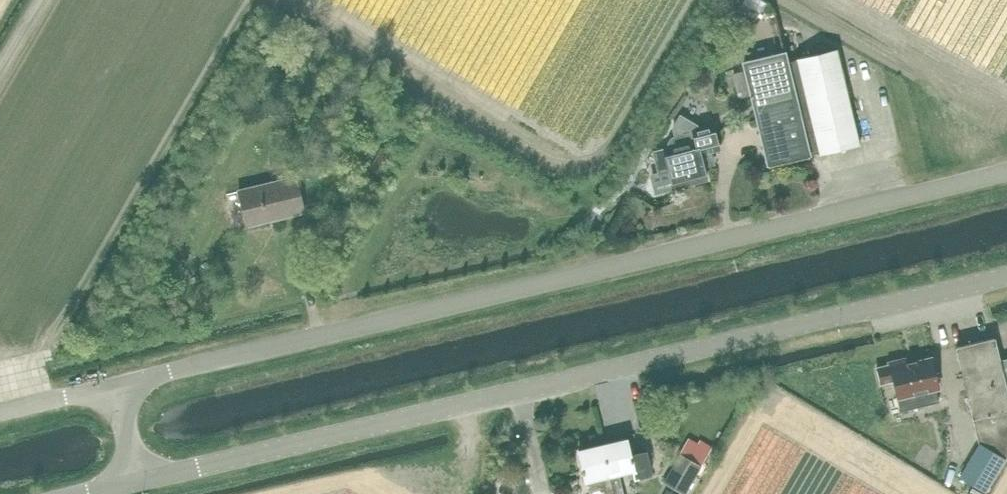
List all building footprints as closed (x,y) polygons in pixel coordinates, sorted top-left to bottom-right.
[(784,1),(783,0),(762,0),(778,10),(784,1)] [(783,53),(744,62),(752,95),(750,95),(750,97),(752,97),(769,166),(809,157),(809,155),(818,152),(819,154),(860,144),(838,49),(786,62),(783,53)] [(668,145),(668,149),(651,153),(657,177),(670,173),(674,188),(706,180),(703,167),(708,166),(711,161),(708,149),(716,147),(717,150),(719,150),(712,125),(693,130),(693,127),(694,124),(680,116),(673,128),(676,137),(673,138),(670,140),(669,142),(668,145)] [(383,177),(395,154),(382,147),(369,169),(383,177)] [(247,226),(275,219),(304,212),(296,175),(239,189),(245,218),(247,226)] [(956,346),(980,444),(960,477),(985,492),(1006,456),(1006,359),(999,361),(994,337),(956,346)] [(880,384),(893,381),(900,410),(938,401),(935,389),(939,388),(932,358),(907,364),(905,359),(889,363),(889,366),(877,369),(880,384)] [(603,445),(615,493),(626,493),(621,473),(635,470),(637,478),(654,474),(648,451),(633,454),(629,438),(603,445)] [(603,445),(577,451),(585,483),(589,482),(591,491),(604,488),(605,493),(615,493),(603,445)] [(683,492),(691,478),(699,464),(679,452),(663,480),(683,492)]
